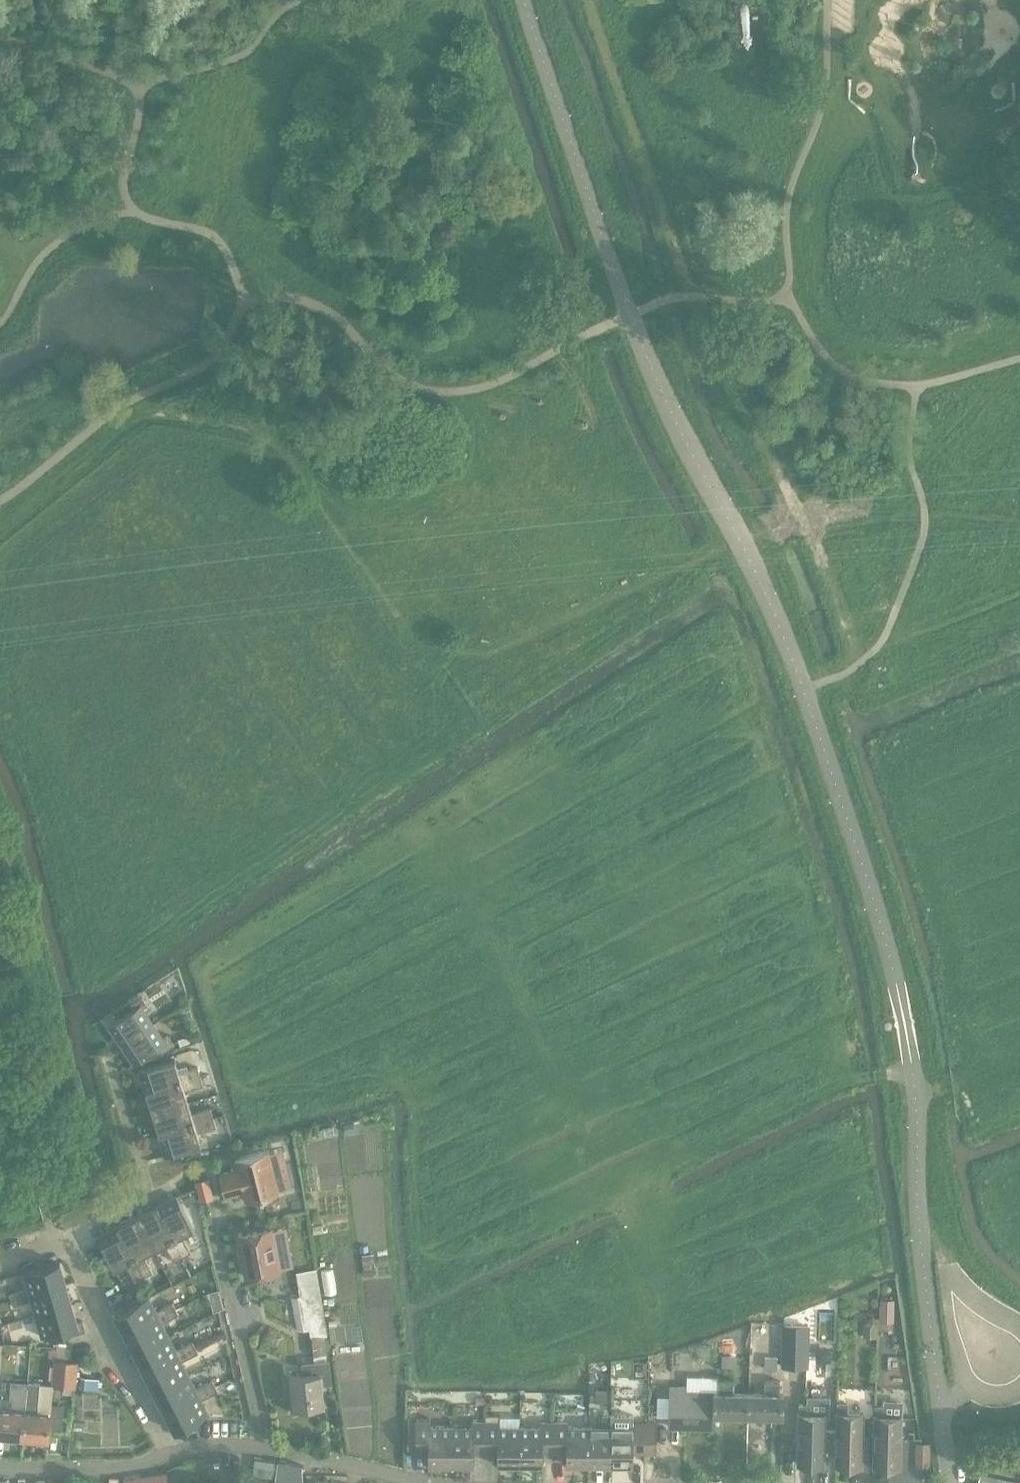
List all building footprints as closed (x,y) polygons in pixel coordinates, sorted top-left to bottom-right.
[(110,1026),(123,1045),(153,1024),(143,1009),(148,1005),(143,997),(130,1005),(134,1010),(110,1026)] [(153,1024),(123,1045),(135,1064),(159,1048),(162,1053),(175,1045),(169,1036),(164,1040),(153,1024)] [(140,1071),(147,1093),(201,1076),(198,1067),(179,1073),(175,1060),(140,1071)] [(201,1076),(147,1093),(153,1113),(188,1103),(185,1091),(204,1086),(201,1076)] [(188,1103),(153,1113),(159,1134),(214,1117),(211,1108),(192,1114),(188,1103)] [(214,1117),(159,1134),(166,1156),(201,1145),(198,1133),(217,1127),(214,1117)] [(353,1122),(343,1124),(345,1132),(355,1130),(353,1122)] [(333,1127),(318,1131),(320,1139),(335,1135),(333,1127)] [(269,1150),(235,1159),(238,1168),(220,1172),(227,1197),(244,1192),(246,1202),(280,1193),(269,1150)] [(209,1179),(196,1182),(201,1200),(214,1197),(209,1179)] [(177,1197),(157,1207),(183,1257),(191,1253),(182,1235),(194,1229),(177,1197)] [(157,1207),(138,1217),(155,1250),(165,1244),(174,1262),(183,1257),(157,1207)] [(138,1217),(118,1227),(144,1277),(153,1273),(144,1255),(155,1250),(138,1217)] [(144,1277),(118,1227),(98,1237),(115,1270),(126,1264),(135,1282),(144,1277)] [(273,1229),(239,1235),(246,1277),(281,1270),(280,1269),(293,1267),(286,1228),(273,1230),(273,1229)] [(372,1255),(363,1255),(364,1276),(373,1276),(372,1264),(373,1264),(372,1255)] [(29,1288),(19,1291),(23,1303),(32,1301),(31,1294),(66,1284),(60,1263),(24,1273),(29,1288)] [(310,1329),(312,1337),(325,1336),(326,1335),(316,1269),(296,1272),(300,1297),(293,1298),(298,1331),(310,1329)] [(31,1294),(32,1301),(36,1315),(72,1305),(66,1284),(31,1294)] [(23,1303),(19,1291),(10,1294),(13,1306),(23,1303)] [(116,1315),(126,1335),(159,1318),(156,1312),(149,1298),(116,1315)] [(881,1298),(880,1321),(894,1321),(894,1298),(881,1298)] [(174,1303),(165,1308),(171,1319),(179,1314),(174,1303)] [(72,1305),(36,1315),(43,1337),(70,1329),(72,1335),(86,1331),(83,1321),(77,1323),(72,1305)] [(159,1318),(126,1335),(136,1354),(169,1337),(162,1323),(171,1319),(165,1308),(156,1312),(159,1318)] [(823,1315),(822,1340),(835,1340),(835,1316),(823,1315)] [(782,1323),(781,1366),(807,1366),(808,1323),(782,1323)] [(864,1323),(864,1336),(876,1336),(877,1323),(864,1323)] [(325,1336),(312,1337),(314,1356),(327,1354),(325,1336)] [(169,1337),(136,1354),(146,1373),(179,1356),(176,1350),(169,1337)] [(193,1341),(184,1346),(190,1357),(199,1353),(193,1341)] [(179,1356),(146,1373),(156,1392),(189,1375),(182,1362),(190,1357),(184,1346),(176,1350),(179,1356)] [(723,1356),(722,1367),(735,1368),(735,1356),(723,1356)] [(765,1357),(765,1369),(777,1369),(778,1358),(765,1357)] [(54,1385),(75,1387),(77,1363),(56,1360),(54,1385)] [(290,1376),(290,1377),(293,1409),(324,1406),(322,1384),(332,1383),(329,1361),(302,1364),(303,1375),(290,1376)] [(189,1375),(156,1392),(165,1411),(198,1395),(196,1389),(189,1375)] [(81,1377),(80,1388),(94,1389),(95,1379),(81,1377)] [(714,1416),(748,1417),(749,1394),(734,1394),(735,1380),(719,1379),(718,1393),(686,1392),(686,1387),(670,1386),(669,1426),(708,1427),(714,1422),(714,1416)] [(213,1380),(204,1384),(210,1396),(219,1391),(213,1380)] [(749,1394),(748,1417),(783,1418),(784,1395),(780,1395),(780,1381),(764,1380),(764,1394),(749,1394)] [(0,1410),(0,1436),(23,1438),(27,1388),(28,1383),(12,1381),(10,1399),(13,1399),(12,1411),(0,1410)] [(28,1383),(27,1388),(23,1438),(49,1440),(50,1429),(62,1430),(64,1406),(51,1405),(51,1414),(38,1413),(40,1384),(28,1383)] [(198,1395),(165,1411),(176,1431),(209,1415),(201,1400),(210,1396),(204,1384),(196,1389),(198,1395)] [(485,1396),(476,1396),(476,1406),(485,1406),(485,1396)] [(847,1403),(838,1403),(836,1465),(854,1465),(854,1469),(868,1470),(869,1447),(867,1447),(867,1436),(863,1436),(864,1414),(847,1413),(847,1403)] [(810,1414),(810,1404),(800,1404),(798,1464),(816,1464),(816,1468),(828,1469),(829,1449),(825,1449),(825,1415),(810,1414)] [(885,1406),(876,1406),(874,1466),(892,1466),(892,1470),(907,1471),(908,1449),(905,1449),(905,1439),(901,1439),(901,1417),(885,1416),(885,1406)] [(589,1427),(589,1465),(611,1465),(611,1415),(603,1415),(603,1427),(589,1427)] [(611,1415),(611,1465),(633,1465),(633,1453),(644,1453),(644,1422),(632,1422),(632,1427),(619,1427),(619,1415),(611,1415)] [(429,1465),(451,1465),(451,1426),(431,1426),(431,1422),(416,1422),(416,1453),(429,1453),(429,1465)] [(451,1426),(451,1465),(474,1465),(474,1453),(486,1453),(486,1422),(472,1422),(472,1426),(451,1426)] [(486,1422),(486,1453),(498,1453),(498,1465),(520,1465),(520,1426),(500,1426),(500,1422),(486,1422)] [(520,1426),(520,1465),(543,1465),(543,1453),(555,1453),(555,1422),(541,1422),(541,1426),(520,1426)] [(555,1422),(555,1453),(567,1453),(567,1465),(589,1465),(589,1427),(569,1427),(569,1422),(555,1422)] [(644,1422),(644,1453),(657,1453),(657,1422),(644,1422)] [(916,1443),(916,1465),(930,1466),(930,1444),(916,1443)] [(255,1460),(253,1475),(274,1477),(276,1463),(255,1460)] [(278,1462),(276,1482),(303,1482),(303,1466),(278,1462)] [(167,1474),(142,1477),(143,1482),(167,1482),(167,1474)]
